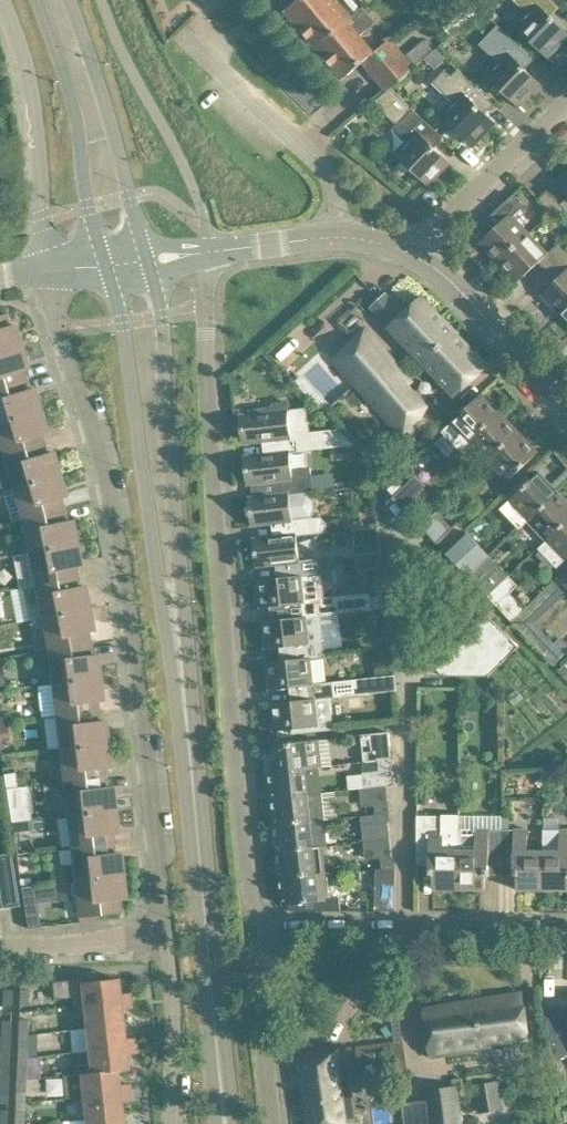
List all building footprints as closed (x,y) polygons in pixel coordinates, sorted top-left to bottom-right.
[(285,11),(316,47),(350,16),(361,8),(354,0),(298,0),(285,11)] [(531,41),(547,57),(566,36),(566,32),(553,19),(562,9),(552,0),(515,0),(514,1),(528,15),(517,27),(531,41)] [(468,4),(455,15),(463,26),(477,14),(468,4)] [(350,16),(316,47),(343,79),(375,52),(359,34),(373,22),(361,8),(350,16)] [(482,29),(492,19),(482,9),(473,19),(482,29)] [(513,41),(497,25),(478,45),(498,64),(487,76),(519,106),(540,83),(504,50),(513,41)] [(391,45),(366,68),(387,92),(391,89),(413,69),(433,51),(424,40),(403,58),(391,45)] [(453,126),(457,130),(473,145),(495,123),(480,108),(489,99),(473,83),(457,69),(451,76),(445,70),(433,83),(439,89),(454,103),(442,115),(445,118),(440,123),(449,131),(453,126)] [(387,92),(374,104),(396,125),(393,128),(408,142),(397,155),(411,168),(428,184),(449,162),(415,129),(424,119),(391,89),(387,92)] [(557,181),(566,192),(566,171),(557,181)] [(553,215),(558,220),(566,212),(561,204),(547,190),(538,199),(553,215)] [(480,243),(499,262),(530,233),(514,216),(524,207),(513,195),(486,221),(490,225),(477,237),(481,241),(480,243)] [(499,262),(518,283),(539,263),(547,272),(566,253),(566,250),(560,242),(548,253),(530,233),(499,262)] [(547,272),(556,281),(541,295),(560,315),(566,308),(566,253),(547,272)] [(386,292),(385,293),(370,307),(413,352),(426,340),(436,351),(456,332),(422,297),(405,312),(386,292)] [(21,346),(15,325),(10,327),(6,313),(0,315),(0,353),(21,346)] [(333,360),(365,396),(398,365),(366,328),(333,360)] [(426,340),(413,352),(454,397),(487,366),(456,332),(436,351),(426,340)] [(0,353),(0,388),(26,380),(23,370),(28,368),(21,346),(0,353)] [(398,365),(365,396),(403,438),(424,419),(401,391),(412,382),(398,365)] [(0,388),(0,422),(40,411),(34,389),(29,390),(26,380),(0,388)] [(316,391),(309,398),(324,412),(331,406),(316,391)] [(471,441),(501,413),(482,393),(442,431),(461,451),(471,441)] [(273,403),(270,407),(253,409),(254,414),(239,416),(243,443),(270,440),(272,453),(272,454),(291,452),(291,453),(309,451),(325,448),(325,440),(319,436),(308,438),(307,435),(305,435),(302,408),(289,410),(288,405),(283,401),(273,403)] [(0,422),(0,444),(4,456),(45,443),(42,433),(47,432),(40,411),(0,422)] [(501,413),(471,441),(490,460),(520,432),(501,413)] [(520,432),(490,460),(509,481),(539,452),(520,432)] [(59,474),(53,452),(48,454),(45,443),(4,456),(4,457),(0,458),(0,482),(3,491),(13,488),(59,474)] [(354,453),(354,446),(343,447),(343,454),(354,453)] [(272,453),(244,456),(247,485),(275,481),(276,495),(277,495),(290,494),(309,492),(335,489),(333,474),(294,478),(291,453),(291,452),(272,454),(272,453)] [(405,468),(386,487),(384,489),(402,507),(424,486),(405,468)] [(510,501),(501,509),(520,529),(528,521),(559,492),(540,472),(524,487),(510,501)] [(59,474),(13,488),(23,520),(65,509),(61,497),(66,495),(59,474)] [(424,486),(402,507),(412,517),(433,496),(424,486)] [(277,495),(276,495),(249,498),(252,526),(279,523),(281,536),(297,535),(327,532),(326,522),(320,517),(312,518),(315,508),(314,499),(312,495),(309,492),(290,494),(277,495)] [(528,521),(547,540),(566,521),(566,501),(559,492),(528,521)] [(65,509),(23,520),(29,552),(76,543),(72,521),(67,522),(65,509)] [(328,520),(329,530),(343,529),(342,518),(328,520)] [(456,521),(436,542),(444,550),(466,530),(456,521)] [(566,558),(566,521),(547,540),(539,548),(557,568),(566,558)] [(353,529),(355,552),(382,550),(379,527),(353,529)] [(466,530),(444,550),(470,577),(491,557),(466,530)] [(304,576),(322,574),(320,559),(300,561),(297,535),(281,536),(253,539),(256,567),(284,564),(285,577),(286,577),(302,576),(304,576)] [(76,566),(81,565),(76,543),(29,552),(12,556),(18,588),(36,584),(78,578),(76,566)] [(357,555),(358,568),(382,565),(381,552),(357,555)] [(510,575),(501,566),(479,586),(488,596),(510,575)] [(513,624),(554,665),(566,652),(566,645),(559,637),(554,642),(535,622),(566,591),(566,572),(513,624)] [(261,608),(283,605),(284,619),(310,616),(311,617),(322,616),(372,610),(387,609),(386,596),(371,597),(371,595),(324,600),(322,574),(304,576),(302,576),(286,577),(285,577),(258,580),(261,608)] [(510,575),(488,596),(497,605),(519,585),(510,575)] [(36,584),(18,588),(18,589),(21,588),(27,620),(90,609),(85,586),(80,587),(78,578),(36,584)] [(90,609),(27,620),(28,621),(42,618),(48,650),(91,643),(89,631),(94,630),(90,609)] [(518,647),(487,615),(472,629),(503,661),(518,647)] [(310,616),(284,619),(262,621),(265,649),(287,646),(289,660),(315,657),(315,658),(326,657),(322,616),(311,617),(310,616)] [(503,661),(472,629),(458,643),(489,676),(503,661)] [(91,643),(48,650),(52,683),(100,677),(98,655),(93,656),(91,643)] [(489,676),(458,643),(435,666),(443,675),(489,676)] [(315,657),(289,660),(267,662),(270,690),(298,687),(299,700),(319,698),(320,699),(330,698),(334,697),(333,682),(313,684),(311,659),(315,658),(315,657)] [(558,671),(566,680),(566,662),(558,671)] [(100,677),(52,683),(56,716),(99,709),(98,700),(103,700),(101,689),(100,677)] [(357,679),(359,695),(370,694),(369,678),(357,679)] [(478,692),(460,692),(460,710),(478,711),(478,692)] [(319,698),(299,700),(271,703),(274,731),(303,728),(303,733),(334,729),(330,698),(320,699),(319,698)] [(99,709),(56,716),(60,749),(108,743),(105,721),(100,722),(99,709)] [(0,712),(0,715),(1,721),(10,720),(8,711),(0,712)] [(0,723),(0,738),(8,738),(7,723),(0,723)] [(389,732),(374,734),(378,760),(391,759),(392,759),(389,732)] [(322,767),(319,740),(276,744),(277,754),(268,755),(270,772),(279,771),(305,768),(306,769),(319,768),(322,767)] [(108,743),(60,749),(63,782),(106,777),(105,766),(110,766),(109,755),(108,743)] [(362,762),(363,775),(365,788),(387,786),(395,785),(393,769),(392,769),(391,759),(378,760),(362,762)] [(279,771),(270,772),(273,799),(322,793),(319,768),(306,769),(305,768),(279,771)] [(15,770),(3,771),(6,789),(17,787),(15,770)] [(106,777),(63,782),(67,815),(115,809),(113,787),(108,788),(106,777)] [(17,787),(6,789),(8,804),(19,803),(29,801),(28,786),(17,787)] [(365,788),(360,789),(362,807),(374,805),(376,814),(390,813),(387,786),(365,788)] [(325,820),(322,793),(273,799),(276,825),(325,820)] [(115,809),(67,815),(71,848),(114,843),(113,832),(118,832),(117,821),(115,809)] [(361,825),(363,842),(391,839),(389,822),(391,822),(390,813),(376,814),(377,824),(361,825)] [(433,889),(460,889),(460,829),(460,815),(444,816),(418,815),(418,829),(418,844),(430,845),(430,874),(434,874),(433,889)] [(460,829),(460,889),(486,889),(486,875),(490,875),(490,845),(503,845),(503,818),(501,818),(501,829),(460,829)] [(503,818),(503,845),(514,845),(514,875),(518,875),(518,890),(545,890),(545,830),(543,830),(543,851),(528,851),(528,830),(509,829),(509,818),(503,818)] [(543,830),(545,830),(545,890),(566,890),(566,830),(561,830),(561,819),(543,818),(543,830)] [(27,820),(11,821),(13,831),(28,829),(27,820)] [(325,820),(276,825),(279,852),(323,847),(323,846),(328,846),(325,820)] [(391,839),(363,842),(365,860),(380,858),(381,869),(395,869),(395,857),(393,857),(391,839)] [(50,866),(51,884),(123,875),(120,853),(115,854),(114,843),(71,848),(73,865),(62,866),(62,865),(50,866)] [(323,847),(279,852),(282,878),(326,873),(323,847)] [(381,869),(376,869),(376,911),(396,911),(396,889),(396,869),(395,869),(381,869)] [(0,872),(0,900),(1,908),(19,906),(14,870),(0,872)] [(326,873),(282,878),(285,905),(289,905),(289,911),(327,911),(341,911),(339,899),(329,900),(326,878),(326,873)] [(123,875),(51,884),(53,901),(66,900),(66,899),(76,897),(78,915),(96,913),(96,915),(122,912),(120,898),(125,898),(123,875)] [(21,887),(26,918),(39,916),(34,885),(21,887)] [(82,979),(52,982),(54,1000),(73,997),(74,1006),(131,1000),(130,993),(119,994),(118,978),(82,982),(82,979)] [(11,1005),(12,990),(3,989),(2,1005),(11,1005)] [(29,990),(20,989),(20,1005),(29,1005),(29,990)] [(424,1009),(428,1031),(432,1057),(484,1049),(483,1045),(529,1037),(522,993),(424,1009)] [(131,1000),(74,1006),(75,1008),(83,1007),(86,1028),(123,1024),(121,1009),(132,1008),(131,1000)] [(28,1019),(19,1019),(19,1034),(28,1034),(28,1019)] [(2,1020),(1,1036),(10,1036),(11,1020),(2,1020)] [(123,1024),(86,1028),(88,1051),(136,1045),(135,1038),(125,1039),(123,1024)] [(18,1058),(27,1058),(27,1034),(39,1034),(39,1033),(28,1034),(19,1034),(18,1050),(18,1058)] [(1,1036),(0,1057),(9,1058),(10,1036),(1,1036)] [(552,1057),(566,1057),(566,1042),(550,1041),(552,1057)] [(80,1075),(117,1071),(128,1069),(126,1054),(137,1053),(136,1045),(88,1051),(91,1072),(80,1074),(80,1075)] [(345,1048),(299,1054),(308,1123),(356,1123),(345,1048)] [(8,1081),(9,1058),(0,1057),(0,1067),(0,1081),(8,1081)] [(18,1058),(17,1080),(26,1079),(27,1058),(18,1058)] [(80,1075),(83,1097),(130,1092),(129,1084),(119,1085),(117,1071),(80,1075)] [(16,1092),(25,1092),(26,1079),(17,1080),(16,1092)] [(8,1096),(8,1081),(0,1081),(0,1096),(8,1096)] [(480,1111),(503,1106),(498,1081),(475,1086),(480,1111)] [(457,1085),(427,1090),(432,1123),(462,1123),(457,1085)] [(130,1092),(83,1097),(85,1120),(122,1116),(121,1100),(131,1099),(130,1092)] [(15,1123),(24,1123),(25,1101),(16,1101),(15,1123)] [(85,1120),(86,1123),(123,1123),(122,1116),(85,1120)]
